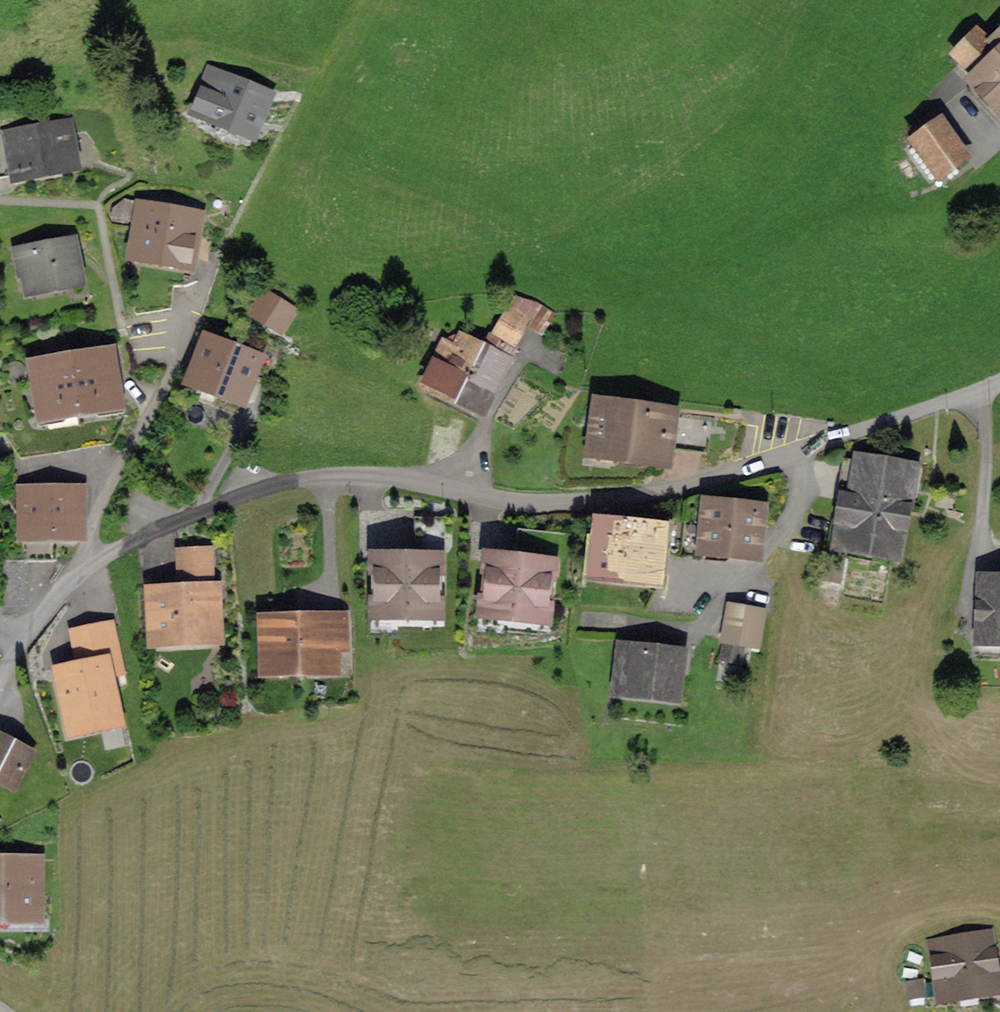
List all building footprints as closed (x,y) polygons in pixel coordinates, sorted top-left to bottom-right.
[(962,58),(970,65),(992,45),(977,30),(955,52),(962,58)] [(992,45),(970,65),(979,74),(974,79),(999,106),(999,37),(992,45)] [(222,96),(214,115),(252,130),(265,95),(211,74),(205,89),(222,96)] [(966,157),(933,112),(909,130),(941,174),(966,157)] [(71,163),(64,126),(11,135),(12,144),(0,146),(0,175),(71,163)] [(144,210),(137,252),(186,260),(193,218),(144,210)] [(21,252),(25,268),(28,268),(31,287),(76,278),(69,243),(21,252)] [(253,310),(281,328),(293,308),(265,290),(253,310)] [(511,302),(495,329),(514,340),(530,314),(511,302)] [(250,372),(264,377),(273,354),(227,335),(228,332),(213,326),(193,378),(241,397),(250,372)] [(483,412),(515,346),(489,333),(483,345),(456,399),(483,412)] [(425,383),(456,399),(483,345),(462,335),(454,351),(442,345),(425,383)] [(26,447),(110,433),(125,417),(122,401),(115,402),(107,355),(36,366),(43,408),(21,412),(26,447)] [(664,459),(666,443),(708,448),(712,420),(600,405),(594,449),(664,459)] [(837,541),(897,550),(913,469),(846,458),(841,488),(854,490),(853,496),(845,496),(837,541)] [(78,532),(77,492),(25,493),(26,532),(1,532),(2,560),(56,560),(58,532),(78,532)] [(709,523),(706,546),(705,556),(725,558),(726,548),(753,551),(757,511),(710,506),(709,523)] [(452,589),(452,517),(419,517),(419,560),(379,560),(379,610),(380,624),(433,624),(434,589),(452,589)] [(662,551),(705,556),(706,546),(709,523),(665,519),(662,551)] [(603,525),(598,572),(653,577),(658,531),(603,525)] [(522,529),(519,562),(492,559),(487,624),(539,629),(547,568),(550,568),(554,532),(522,529)] [(210,552),(180,553),(182,593),(156,594),(158,637),(213,635),(210,552)] [(842,561),(829,559),(826,576),(839,578),(842,561)] [(977,597),(975,640),(999,641),(999,577),(989,576),(988,597),(977,597)] [(730,606),(724,638),(757,644),(762,612),(730,606)] [(76,662),(52,667),(66,742),(128,730),(118,673),(127,671),(117,618),(70,627),(76,662)] [(345,646),(344,621),(268,623),(270,666),(330,664),(329,646),(345,646)] [(619,687),(674,694),(678,654),(623,648),(619,687)] [(14,782),(29,753),(0,738),(0,775),(14,782)] [(34,864),(0,864),(0,930),(41,930),(41,909),(34,909),(34,864)] [(937,996),(999,987),(999,984),(995,949),(986,950),(984,932),(930,939),(937,996)]
